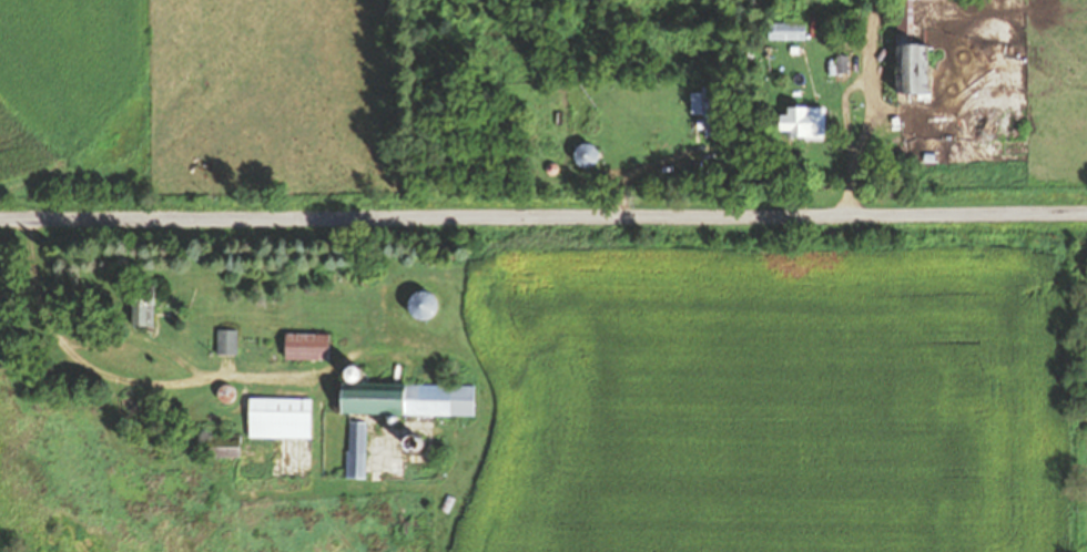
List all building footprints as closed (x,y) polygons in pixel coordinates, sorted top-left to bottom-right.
[(769,24),(769,39),(805,39),(805,24),(769,24)] [(927,46),(894,46),(894,95),(927,95),(927,46)] [(691,92),(691,114),(703,114),(704,137),(714,136),(713,85),(701,86),(701,92),(691,92)] [(786,137),(816,136),(815,113),(806,114),(805,108),(787,109),(787,116),(778,116),(779,131),(786,131),(786,137)] [(976,141),(999,141),(999,109),(976,109),(976,141)] [(582,169),(598,160),(588,143),(572,151),(582,169)] [(154,325),(154,286),(130,286),(130,325),(154,325)] [(437,308),(424,288),(408,298),(421,318),(437,308)] [(217,353),(237,353),(237,329),(217,329),(217,353)] [(330,333),(284,333),(284,359),(330,359),(330,333)] [(474,414),(474,386),(339,384),(339,412),(474,414)] [(311,437),(311,397),(249,397),(248,437),(311,437)] [(366,477),(366,420),(348,420),(348,477),(366,477)] [(422,443),(406,430),(398,440),(414,453),(422,443)] [(239,438),(208,438),(208,457),(239,457),(239,438)]
